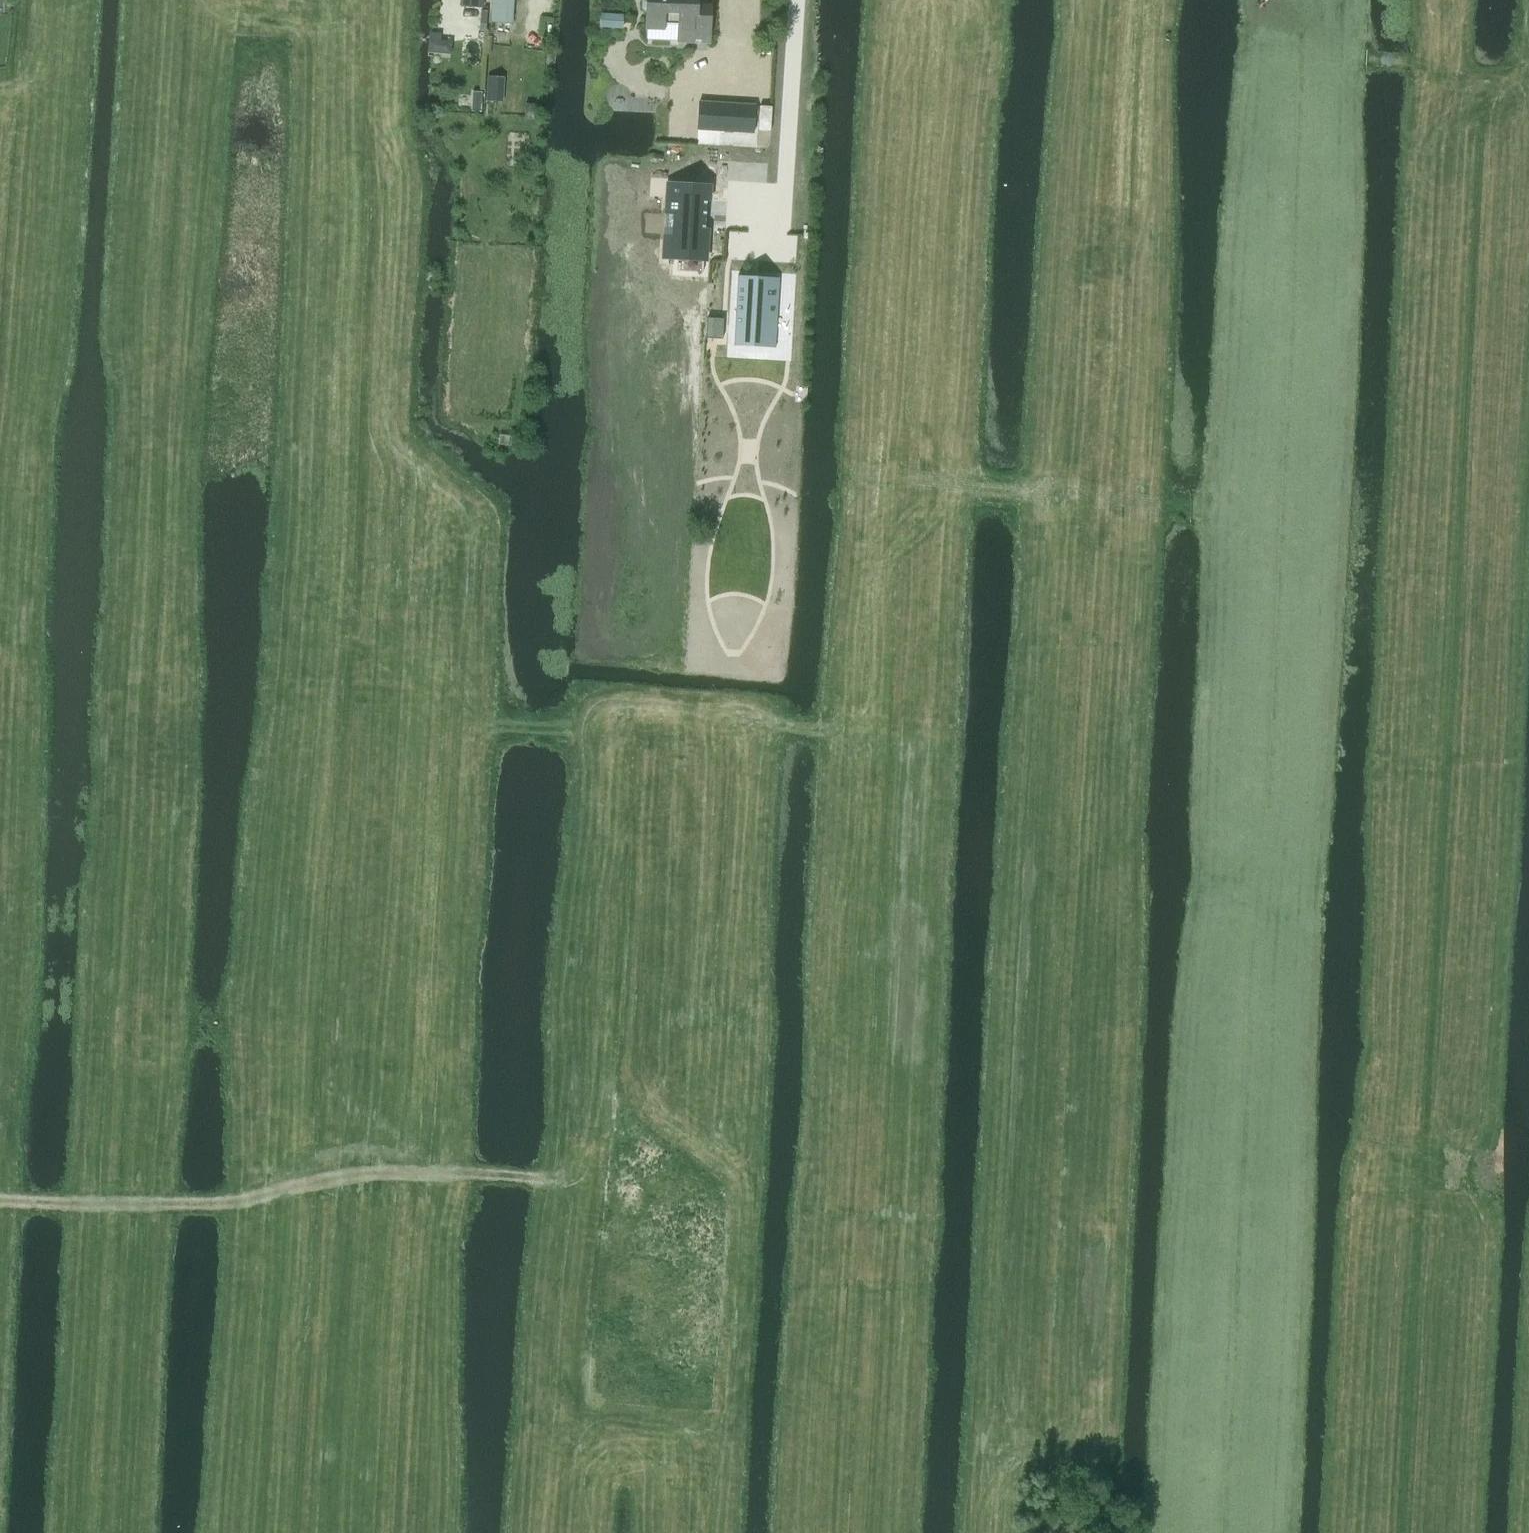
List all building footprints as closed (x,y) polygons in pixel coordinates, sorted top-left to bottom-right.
[(494,20),(513,21),(514,0),(496,0),(494,20)] [(642,10),(648,14),(647,23),(680,25),(679,41),(710,43),(712,7),(698,6),(698,0),(643,0),(642,10)] [(600,26),(623,28),(624,15),(601,13),(600,26)] [(496,76),(494,101),(503,102),(505,77),(496,76)] [(472,111),(481,112),(482,92),(472,91),(472,111)] [(699,101),(697,130),(754,133),(756,104),(699,101)] [(772,106),(759,106),(758,130),(770,131),(772,106)] [(664,233),(664,234),(673,235),(672,253),(704,254),(708,185),(674,184),(673,197),(666,197),(665,214),(664,233)] [(738,275),(734,345),(735,345),(735,344),(771,345),(774,279),(739,277),(739,275),(738,275)] [(722,339),(724,318),(707,317),(706,338),(722,339)]
